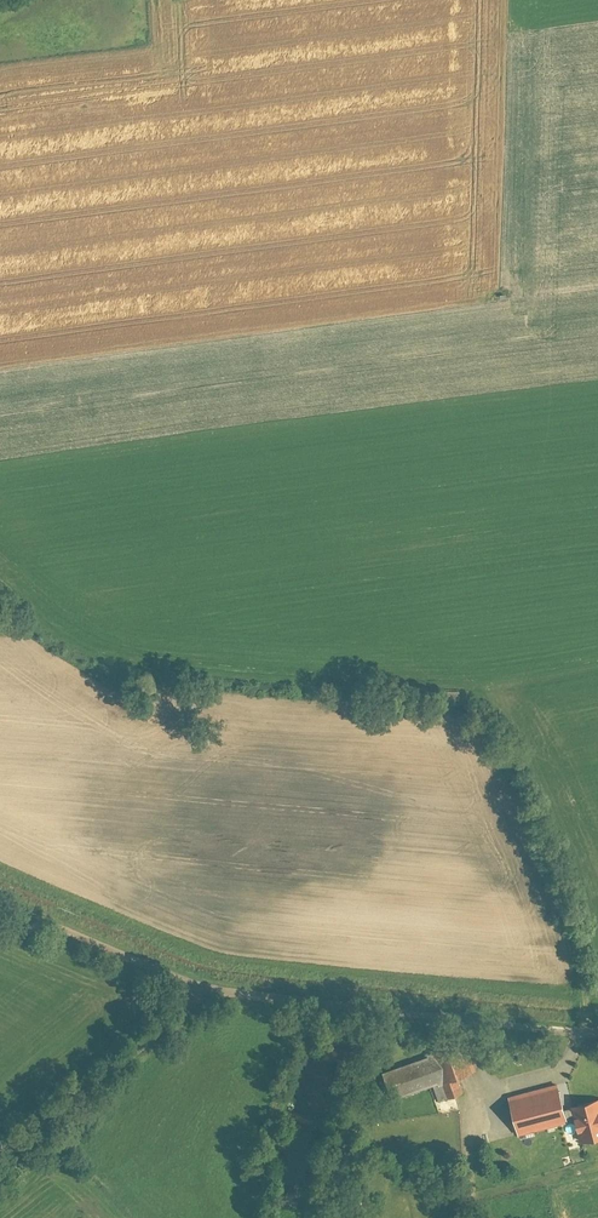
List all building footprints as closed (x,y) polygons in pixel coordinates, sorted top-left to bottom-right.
[(462,1093),(457,1080),(462,1078),(451,1048),(389,1069),(399,1100),(433,1089),(437,1102),(462,1093)] [(564,1084),(504,1100),(514,1140),(574,1123),(572,1116),(571,1113),(570,1109),(564,1084)] [(574,1106),(584,1145),(597,1141),(597,1100),(574,1106)]
